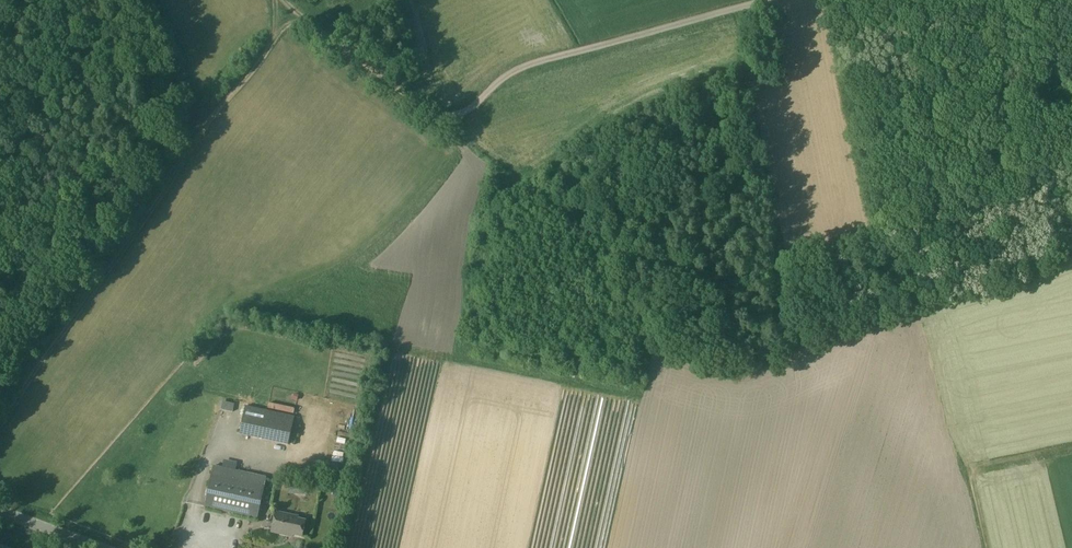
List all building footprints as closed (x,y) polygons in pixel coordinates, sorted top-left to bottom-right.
[(295,416),(246,406),(240,434),(289,444),(295,416)] [(224,468),(213,466),(205,507),(258,518),(265,486),(267,477),(224,468)] [(337,497),(344,495),(341,486),(334,488),(337,497)] [(303,536),(306,521),(276,514),(272,532),(286,535),(286,533),(303,536)]
